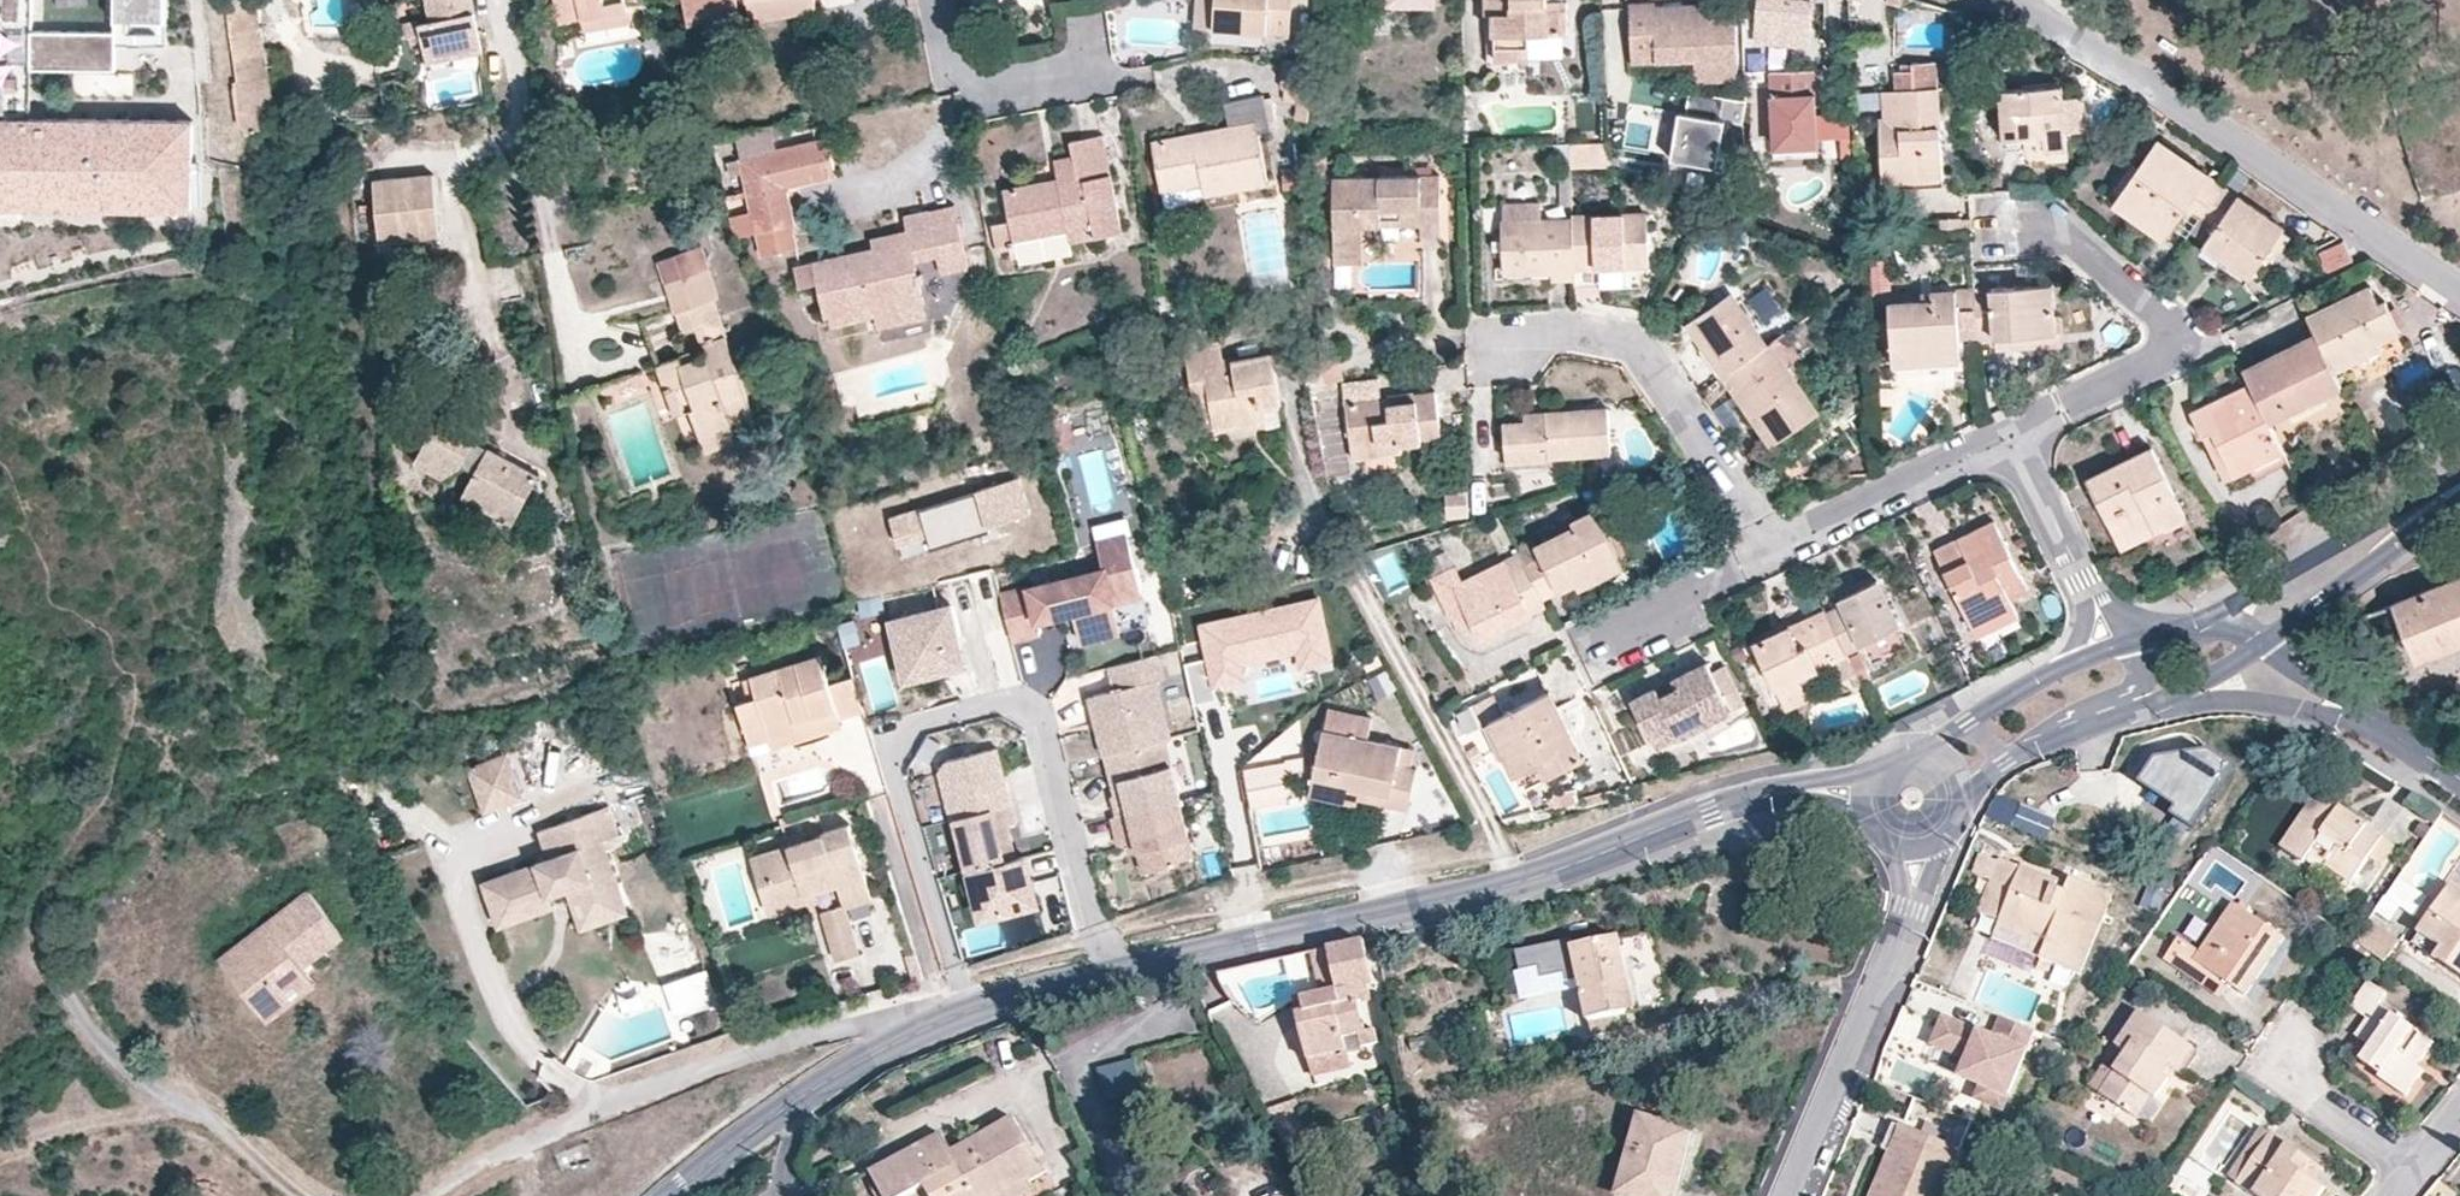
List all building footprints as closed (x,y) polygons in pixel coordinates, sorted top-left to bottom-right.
[(195,214),(196,126),(23,124),(24,74),(117,74),(118,50),(169,50),(169,0),(0,0),(0,212),(195,214)] [(471,0),(427,0),(430,19),(418,20),(424,59),(479,51),(475,29),(469,30),(467,17),(473,17),(471,0)] [(561,15),(583,12),(584,20),(631,12),(628,0),(558,0),(561,15)] [(690,26),(727,19),(724,0),(685,0),(690,26)] [(727,19),(742,16),(739,0),(724,0),(727,19)] [(756,22),(819,11),(817,0),(752,0),(756,22)] [(1218,0),(1197,0),(1196,28),(1215,29),(1218,0)] [(1215,29),(1293,34),(1295,0),(1218,0),(1215,29)] [(1488,14),(1496,14),(1498,60),(1533,58),(1532,34),(1570,33),(1568,0),(1548,1),(1548,0),(1488,0),(1488,14)] [(1757,25),(1812,29),(1814,0),(1759,0),(1757,25)] [(1733,69),(1731,15),(1710,16),(1711,25),(1688,25),(1687,6),(1656,7),(1656,5),(1632,6),(1635,66),(1696,62),(1697,71),(1733,69)] [(1709,5),(1687,6),(1688,25),(1711,25),(1710,16),(1709,5)] [(583,12),(561,15),(563,24),(584,20),(583,12)] [(632,24),(631,12),(584,20),(586,33),(632,24)] [(1737,14),(1731,15),(1733,69),(1740,68),(1737,14)] [(475,29),(473,17),(467,17),(469,30),(475,29)] [(1812,29),(1757,25),(1756,41),(1811,45),(1812,29)] [(1937,62),(1913,63),(1913,70),(1901,70),(1897,70),(1897,90),(1900,128),(1880,128),(1884,182),(1944,178),(1937,62)] [(1815,68),(1771,72),(1775,140),(1790,148),(1807,147),(1820,138),(1818,113),(1814,113),(1812,95),(1817,94),(1815,68)] [(1698,84),(1735,82),(1733,69),(1697,71),(1698,84)] [(2385,99),(2418,203),(2459,190),(2459,76),(2385,99)] [(2004,119),(2006,139),(2043,138),(2045,147),(2045,150),(2068,149),(2064,87),(2001,90),(2004,119)] [(1880,117),(1880,128),(1900,128),(1897,90),(1884,90),(1886,117),(1880,117)] [(1720,168),(1727,123),(1745,125),(1748,102),(1691,93),(1688,116),(1681,115),(1675,161),(1720,168)] [(1155,142),(1161,173),(1177,169),(1181,187),(1205,182),(1208,195),(1270,181),(1260,130),(1271,127),(1265,96),(1229,103),(1233,128),(1155,142)] [(1629,96),(1614,97),(1617,128),(1632,126),(1629,96)] [(800,122),(815,120),(814,110),(798,113),(800,122)] [(816,125),(815,120),(800,122),(801,129),(816,125)] [(1073,142),(1078,175),(1080,180),(1058,184),(1046,181),(1008,189),(1018,241),(1056,234),(1055,224),(1069,221),(1073,242),(1124,232),(1105,136),(1073,142)] [(2043,138),(2006,139),(2007,148),(2045,147),(2043,138)] [(760,231),(787,226),(778,182),(835,169),(829,139),(744,158),(760,231)] [(2200,218),(2223,183),(2159,140),(2122,195),(2172,229),(2173,226),(2186,209),(2200,218)] [(1649,151),(1623,141),(1619,154),(1645,164),(1649,151)] [(1612,154),(1610,143),(1570,144),(1571,156),(1612,154)] [(1570,144),(1554,145),(1556,163),(1572,163),(1571,156),(1570,144)] [(678,170),(684,168),(696,166),(692,155),(675,160),(678,170)] [(1327,178),(1326,155),(1317,155),(1318,178),(1327,178)] [(696,166),(684,168),(687,178),(699,174),(696,166)] [(778,182),(787,226),(796,225),(789,188),(837,176),(835,169),(778,182)] [(1177,169),(1161,173),(1164,190),(1181,187),(1177,169)] [(432,174),(372,182),(380,242),(439,233),(432,174)] [(1080,180),(1078,175),(1046,181),(1058,184),(1080,180)] [(1442,176),(1335,177),(1336,263),(1364,263),(1362,225),(1423,223),(1424,234),(1443,234),(1442,176)] [(2286,226),(2223,183),(2200,218),(2215,228),(2207,242),(2205,245),(2251,276),(2266,255),(2283,230),(2286,226)] [(1573,205),(1572,185),(1561,186),(1563,207),(1573,205)] [(2172,229),(2122,195),(2115,205),(2166,238),(2172,229)] [(1504,205),(1505,222),(1543,220),(1542,202),(1504,205)] [(957,206),(931,212),(935,231),(961,225),(957,206)] [(2173,226),(2187,237),(2191,231),(2200,218),(2186,209),(2173,226)] [(878,254),(877,248),(798,266),(802,285),(821,281),(829,318),(876,307),(879,319),(902,314),(901,309),(927,303),(923,283),(946,278),(945,272),(971,267),(961,225),(935,231),(931,212),(908,217),(910,229),(891,233),(895,249),(878,254)] [(1649,213),(1574,216),(1574,220),(1576,267),(1597,266),(1651,264),(1649,213)] [(2200,218),(2191,231),(2207,242),(2215,228),(2200,218)] [(1543,220),(1505,222),(1507,273),(1554,271),(1555,278),(1577,277),(1576,267),(1574,220),(1543,220)] [(1058,245),(1073,242),(1069,221),(1055,224),(1056,234),(1058,245)] [(2290,235),(2283,230),(2266,255),(2273,261),(2290,235)] [(874,237),(877,248),(878,254),(895,249),(891,233),(874,237)] [(2330,271),(2353,260),(2343,241),(2320,253),(2330,271)] [(1872,260),(1875,287),(1895,284),(1892,258),(1872,260)] [(1577,277),(1577,285),(1598,285),(1597,266),(1576,267),(1577,277)] [(1602,266),(1602,281),(1641,282),(1641,267),(1602,266)] [(696,329),(702,344),(706,341),(710,352),(706,354),(683,363),(681,358),(660,366),(669,391),(689,384),(698,407),(693,409),(702,434),(734,422),(731,415),(754,408),(714,299),(721,297),(711,267),(668,283),(685,332),(696,329)] [(1774,284),(1754,291),(1766,327),(1786,320),(1774,284)] [(2052,285),(1975,290),(1977,323),(1978,338),(1995,338),(1996,348),(2026,347),(2026,334),(2055,333),(2054,310),(2052,285)] [(2371,286),(2306,318),(2315,334),(2330,365),(2380,341),(2400,330),(2385,300),(2379,303),(2371,286)] [(1977,323),(1975,290),(1932,291),(1933,297),(1924,298),(1890,301),(1894,357),(1918,356),(1917,350),(1960,347),(1959,324),(1977,323)] [(1732,370),(1768,345),(1733,295),(1698,320),(1732,370)] [(902,314),(879,319),(882,328),(931,316),(927,303),(901,309),(902,314)] [(2061,309),(2054,310),(2055,333),(2026,334),(2026,347),(2064,345),(2061,309)] [(1689,326),(1724,376),(1732,370),(1698,320),(1689,326)] [(1184,332),(1187,349),(1223,343),(1219,326),(1184,332)] [(1800,357),(1783,334),(1772,342),(1788,366),(1800,357)] [(2315,334),(2244,371),(2250,382),(2270,423),(2342,387),(2334,372),(2330,365),(2315,334)] [(706,341),(702,344),(706,354),(710,352),(706,341)] [(2330,365),(2334,372),(2383,348),(2380,341),(2330,365)] [(1788,366),(1772,342),(1768,345),(1732,370),(1779,439),(1821,411),(1788,366)] [(1223,343),(1187,349),(1198,402),(1214,399),(1219,429),(1270,420),(1268,407),(1282,405),(1274,353),(1236,360),(1237,371),(1227,372),(1223,343)] [(1960,358),(1960,347),(1917,350),(1918,356),(1918,360),(1960,358)] [(1306,366),(1309,384),(1323,382),(1320,363),(1306,366)] [(1732,370),(1724,376),(1771,445),(1779,439),(1732,370)] [(1386,405),(1384,398),(1381,379),(1344,385),(1354,448),(1411,440),(1412,444),(1444,439),(1437,391),(1416,394),(1417,401),(1386,405)] [(2191,411),(2204,435),(2213,431),(2236,476),(2284,452),(2270,423),(2250,382),(2191,411)] [(689,384),(669,391),(677,415),(693,409),(698,407),(689,384)] [(1416,394),(1384,398),(1386,405),(1417,401),(1416,394)] [(756,414),(754,408),(731,415),(734,422),(756,414)] [(1548,420),(1527,422),(1506,423),(1509,467),(1550,464),(1550,457),(1611,454),(1608,408),(1547,411),(1548,420)] [(1527,412),(1527,422),(1548,420),(1547,411),(1527,412)] [(472,449),(476,441),(480,432),(446,412),(417,461),(446,476),(464,465),(479,473),(466,498),(515,525),(541,477),(492,450),(488,458),(472,449)] [(734,422),(702,434),(708,452),(740,439),(734,422)] [(2231,492),(2289,462),(2284,452),(2236,476),(2213,431),(2204,435),(2231,492)] [(1411,440),(1354,448),(1356,459),(1414,450),(1412,444),(1411,440)] [(492,450),(476,441),(472,449),(488,458),(492,450)] [(2088,478),(2119,541),(2148,528),(2147,526),(2160,519),(2169,538),(2192,526),(2151,447),(2088,478)] [(1601,466),(1592,468),(1593,481),(1602,480),(1601,466)] [(1032,513),(1018,472),(891,515),(900,542),(930,532),(934,546),(1032,513)] [(1660,477),(1644,482),(1645,486),(1661,481),(1660,477)] [(1470,492),(1450,493),(1451,519),(1471,518),(1470,492)] [(1535,540),(1519,548),(1522,554),(1544,599),(1578,582),(1605,568),(1605,567),(1622,558),(1598,510),(1573,522),(1576,527),(1537,546),(1535,540)] [(2148,528),(2119,541),(2123,549),(2152,535),(2157,544),(2169,538),(2160,519),(2147,526),(2148,528)] [(1933,551),(1969,626),(1992,614),(1997,626),(2018,615),(2010,601),(2002,586),(2020,577),(1993,523),(1933,551)] [(1145,591),(1129,533),(1099,541),(1106,566),(1002,594),(1015,639),(1045,631),(1041,619),(1036,598),(1058,592),(1064,613),(1076,610),(1084,639),(1123,628),(1116,599),(1145,591)] [(1531,612),(1547,605),(1544,599),(1522,554),(1462,581),(1456,568),(1435,578),(1454,616),(1466,609),(1482,639),(1532,615),(1531,612)] [(1605,568),(1578,582),(1582,589),(1626,566),(1622,558),(1605,567),(1605,568)] [(2028,592),(2020,577),(2002,586),(2010,601),(2028,592)] [(2393,606),(2414,660),(2459,642),(2459,580),(2393,606)] [(1840,607),(1826,613),(1845,653),(1900,627),(1877,581),(1836,599),(1840,607)] [(1064,613),(1058,592),(1036,598),(1041,619),(1064,613)] [(1320,598),(1197,625),(1211,691),(1246,683),(1243,667),(1294,656),(1297,671),(1334,663),(1320,598)] [(913,679),(971,663),(956,604),(897,620),(913,679)] [(1826,613),(1825,610),(1752,644),(1774,689),(1799,678),(1837,659),(1840,666),(1850,663),(1845,653),(1826,613)] [(1992,614),(1969,626),(1975,637),(1997,626),(1992,614)] [(1099,715),(1109,751),(1118,749),(1169,735),(1175,733),(1160,675),(1169,673),(1162,650),(1112,663),(1118,686),(1098,692),(1104,714),(1099,715)] [(867,710),(857,676),(831,684),(823,653),(759,673),(766,693),(759,696),(741,701),(754,742),(772,737),(806,727),(806,722),(816,718),(819,723),(841,716),(842,718),(867,710)] [(1660,696),(1656,687),(1631,699),(1657,749),(1745,705),(1737,686),(1723,693),(1708,663),(1671,680),(1676,688),(1660,696)] [(1850,682),(1857,678),(1853,669),(1845,671),(1850,682)] [(766,693),(759,673),(753,675),(759,696),(766,693)] [(1811,701),(1799,678),(1774,689),(1785,713),(1811,701)] [(1671,680),(1656,687),(1660,696),(1676,688),(1671,680)] [(1104,714),(1098,692),(1093,693),(1099,715),(1104,714)] [(1489,723),(1515,776),(1538,765),(1544,778),(1584,759),(1550,694),(1489,723)] [(845,725),(842,718),(841,716),(819,723),(816,718),(806,722),(806,727),(772,737),(775,746),(845,725)] [(1326,730),(1316,777),(1371,788),(1369,798),(1409,807),(1418,768),(1399,764),(1402,745),(1326,730)] [(1184,795),(1169,735),(1118,749),(1128,789),(1120,791),(1116,792),(1121,812),(1184,795)] [(1478,744),(1468,749),(1474,762),(1484,758),(1478,744)] [(944,770),(956,816),(1017,800),(1002,747),(999,746),(950,759),(944,770)] [(2204,747),(2154,755),(2138,778),(2174,803),(2169,809),(2192,826),(2232,765),(2204,747)] [(514,749),(495,755),(499,769),(519,763),(514,749)] [(1128,789),(1118,749),(1109,751),(1120,791),(1128,789)] [(499,769),(495,755),(473,762),(488,807),(529,793),(519,763),(499,769)] [(1288,762),(1248,770),(1254,805),(1287,798),(1282,772),(1289,770),(1288,762)] [(1538,765),(1515,776),(1522,788),(1544,778),(1538,765)] [(1371,788),(1316,777),(1314,787),(1369,798),(1371,788)] [(1199,852),(1184,795),(1121,812),(1117,814),(1124,842),(1134,839),(1140,837),(1143,847),(1149,869),(1184,860),(1183,856),(1199,852)] [(2048,840),(2057,817),(1996,795),(1987,817),(2048,840)] [(2395,850),(2317,796),(2280,849),(2304,865),(2310,856),(2350,884),(2367,860),(2381,869),(2395,850)] [(1022,855),(1013,822),(1022,820),(1017,800),(959,816),(973,868),(975,867),(1022,855)] [(497,913),(551,895),(569,888),(583,884),(596,923),(629,911),(606,839),(622,834),(612,805),(544,829),(553,857),(486,881),(497,913)] [(827,834),(766,853),(783,909),(810,901),(809,894),(842,884),(849,904),(875,897),(853,824),(826,832),(827,834)] [(1143,847),(1140,837),(1134,839),(1136,849),(1143,847)] [(1043,900),(1030,852),(1022,855),(975,867),(988,914),(1043,900)] [(783,909),(766,853),(753,857),(772,913),(783,909)] [(1972,874),(1991,882),(2000,862),(1981,854),(1972,874)] [(1999,922),(2021,867),(2002,858),(2000,862),(1991,882),(1978,914),(1999,922)] [(2071,880),(2069,886),(2066,894),(2052,887),(2055,881),(2021,867),(1999,922),(2046,942),(2039,960),(2036,970),(2048,976),(2053,964),(2079,976),(2112,897),(2071,880)] [(2403,936),(2430,896),(2399,876),(2373,915),(2403,936)] [(2066,894),(2069,886),(2055,881),(2052,887),(2066,894)] [(583,884),(569,888),(582,928),(596,923),(583,884)] [(221,953),(236,974),(242,969),(249,978),(242,983),(266,1017),(292,998),(279,981),(303,963),(344,932),(310,887),(221,953)] [(2453,887),(2419,934),(2442,951),(2435,962),(2459,979),(2459,892),(2453,887)] [(555,905),(551,895),(497,913),(500,924),(555,905)] [(863,952),(849,904),(825,912),(839,958),(863,952)] [(2162,962),(2204,991),(2214,977),(2228,986),(2245,996),(2284,938),(2234,906),(2201,955),(2178,939),(2162,962)] [(1991,941),(2039,960),(2046,942),(1999,922),(1991,941)] [(2398,944),(2368,923),(2354,942),(2384,964),(2398,944)] [(684,924),(646,933),(656,972),(694,963),(684,924)] [(1623,989),(1629,988),(1619,939),(1573,949),(1590,1032),(1604,1030),(1602,1018),(1628,1013),(1623,989)] [(1523,992),(1577,982),(1568,940),(1514,951),(1523,992)] [(1374,984),(1364,941),(1327,949),(1333,979),(1319,982),(1322,995),(1301,1000),(1304,1012),(1298,1014),(1307,1058),(1346,1049),(1344,1037),(1365,1032),(1358,1001),(1362,1001),(1360,986),(1374,984)] [(316,980),(303,963),(279,981),(292,998),(316,980)] [(676,1019),(719,1003),(706,967),(663,982),(676,1019)] [(242,969),(236,974),(242,983),(249,978),(242,969)] [(2214,977),(2204,991),(2218,1001),(2228,986),(2214,977)] [(2386,996),(2369,984),(2350,1010),(2365,1021),(2354,1037),(2369,1048),(2359,1062),(2382,1078),(2378,1083),(2401,1099),(2421,1071),(2417,1068),(2433,1046),(2378,1007),(2386,996)] [(1636,986),(1629,988),(1623,989),(1628,1013),(1641,1010),(1636,986)] [(1304,1012),(1301,1000),(1295,1001),(1298,1014),(1304,1012)] [(2002,1106),(2035,1029),(2001,1014),(1991,1037),(1945,1017),(1935,1041),(1971,1056),(1963,1074),(1984,1083),(1978,1096),(2002,1106)] [(2127,1056),(2115,1073),(2100,1095),(2137,1120),(2151,1100),(2154,1102),(2169,1080),(2165,1077),(2171,1071),(2177,1075),(2193,1050),(2141,1014),(2117,1048),(2127,1056)] [(1375,1030),(1365,1032),(1344,1037),(1346,1049),(1378,1043),(1375,1030)] [(1929,1058),(1958,1073),(1963,1062),(1935,1048),(1929,1058)] [(1346,1049),(1307,1058),(1311,1076),(1351,1067),(1346,1049)] [(1143,1093),(1135,1061),(1098,1070),(1107,1102),(1143,1093)] [(2100,1095),(2115,1073),(2105,1065),(2090,1087),(2100,1095)] [(1028,1181),(1044,1172),(1013,1117),(953,1153),(941,1134),(870,1173),(883,1195),(905,1195),(924,1187),(929,1195),(1000,1195),(1028,1181)] [(1641,1118),(1619,1194),(1626,1195),(1671,1195),(1689,1133),(1641,1118)] [(1899,1126),(1888,1152),(1903,1158),(1913,1132),(1899,1126)] [(2301,1154),(2265,1129),(2232,1178),(2258,1195),(2322,1195),(2326,1190),(2306,1177),(2292,1167),(2301,1154)] [(1888,1152),(1870,1195),(1945,1195),(1962,1153),(1913,1132),(1903,1158),(1888,1152)] [(2315,1164),(2301,1154),(2292,1167),(2306,1177),(2315,1164)] [(1033,1188),(1028,1181),(1000,1195),(1019,1195),(1033,1188)]
